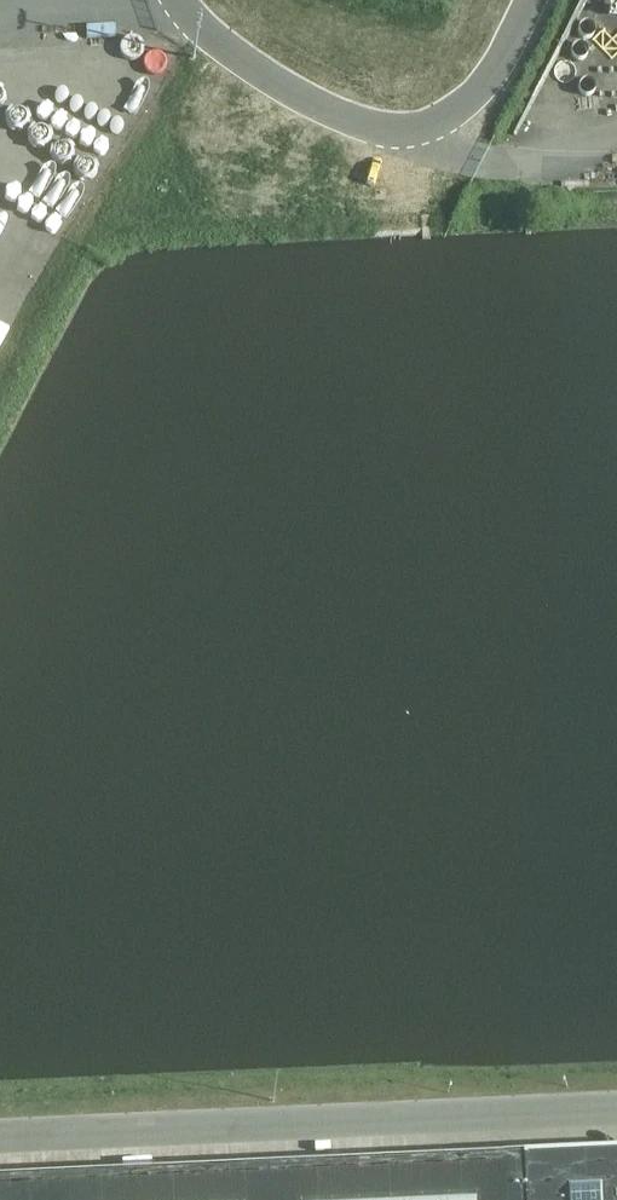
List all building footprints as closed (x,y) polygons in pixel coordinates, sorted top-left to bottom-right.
[(605,19),(616,19),(616,0),(605,0),(605,19)] [(0,1181),(0,1199),(616,1199),(616,1156),(0,1181)]
